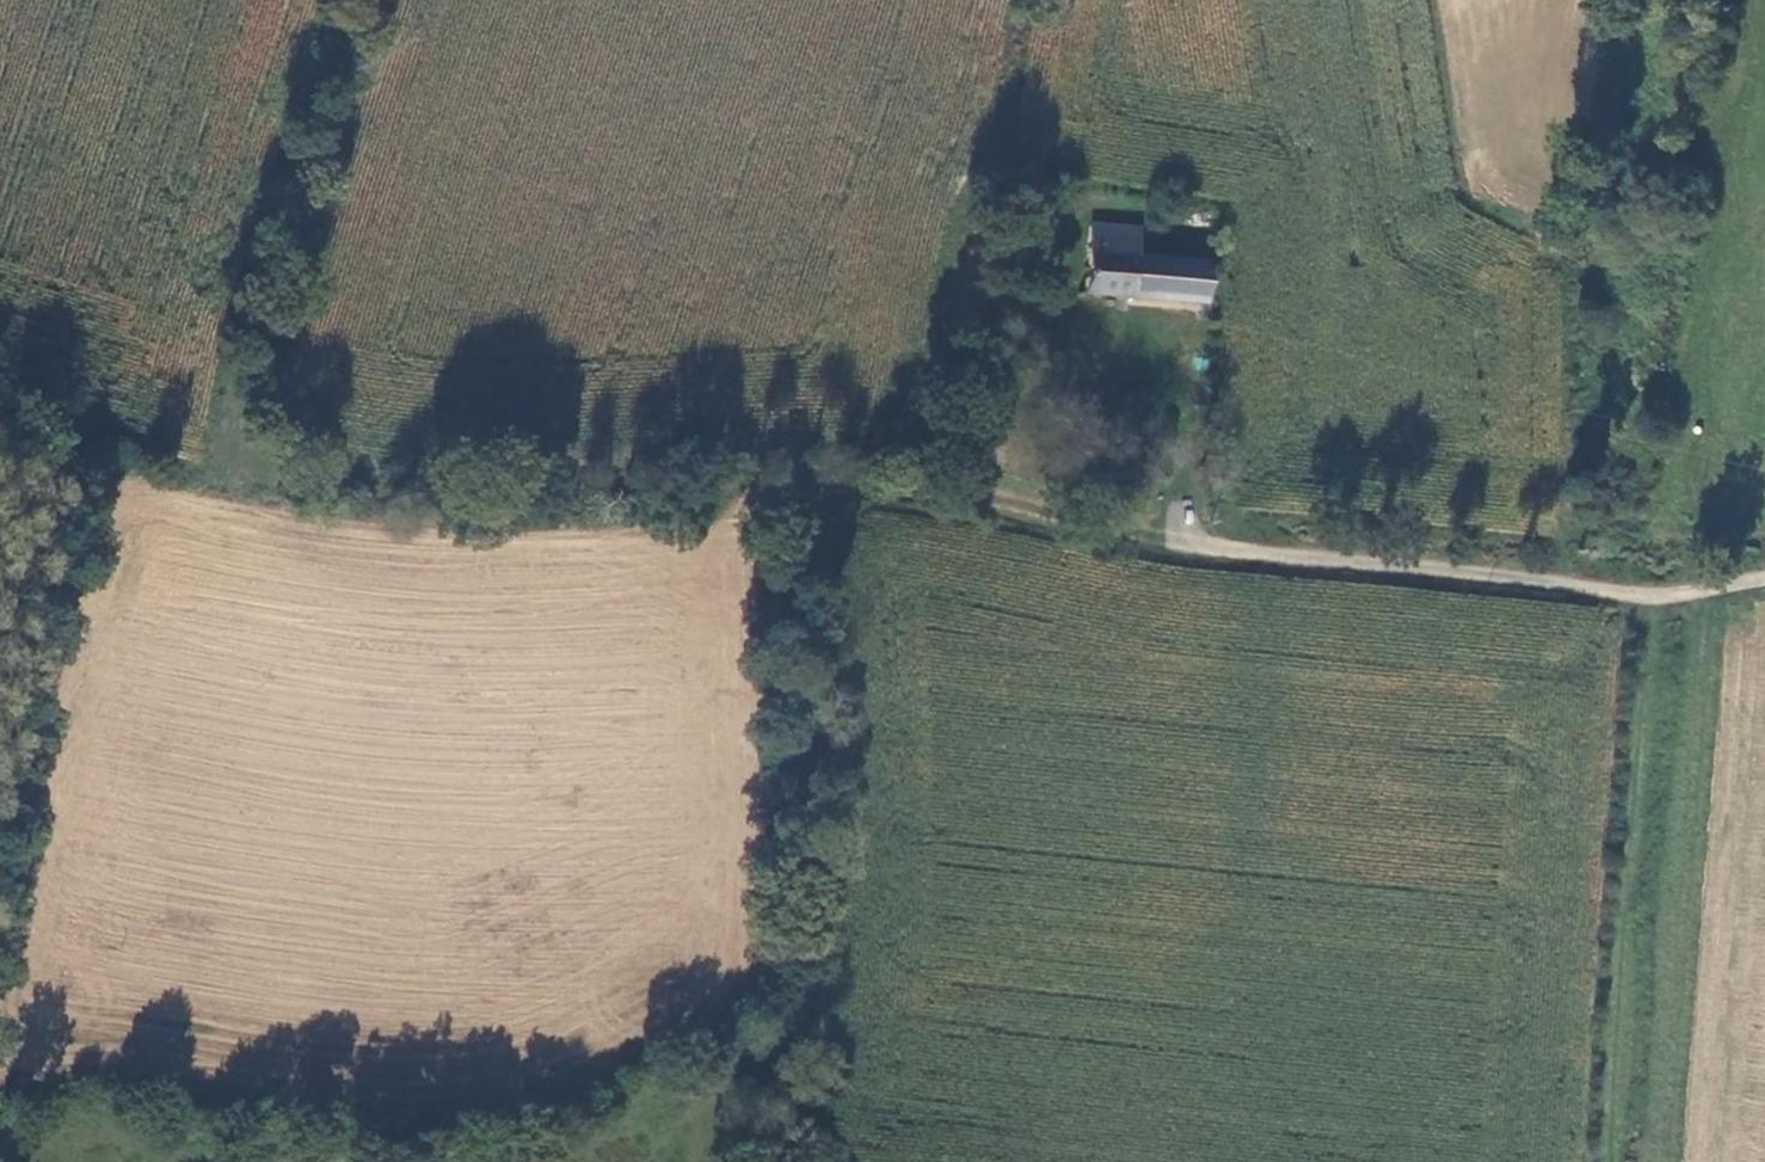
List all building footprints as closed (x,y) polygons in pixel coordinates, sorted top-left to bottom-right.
[(1089,224),(1086,293),(1205,298),(1206,262),(1134,259),(1135,226),(1089,224)]
